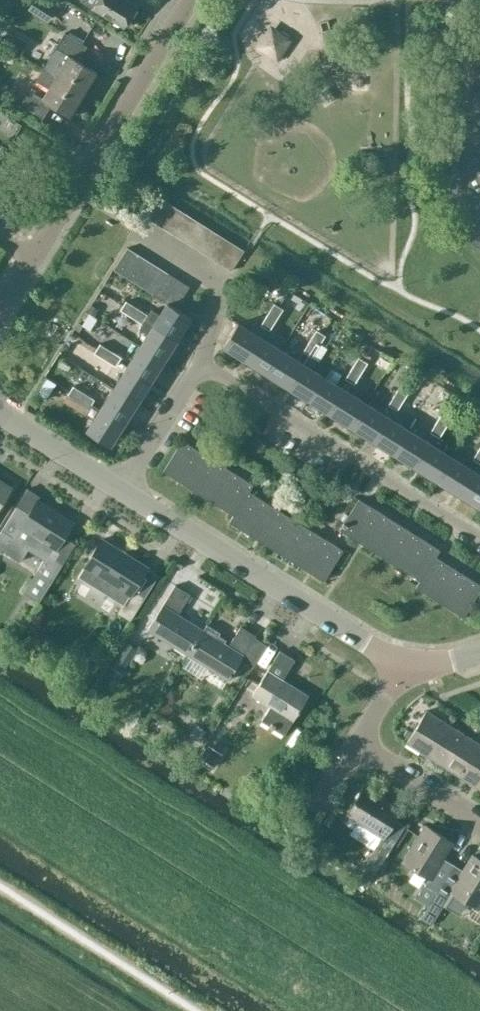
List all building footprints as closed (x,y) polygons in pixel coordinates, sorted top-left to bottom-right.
[(80,1),(122,27),(135,6),(126,0),(80,0),(80,1)] [(272,25),(255,47),(278,61),(293,39),(272,25)] [(65,33),(43,69),(83,94),(96,72),(96,70),(77,59),(85,46),(65,33)] [(6,34),(0,43),(9,48),(14,39),(6,34)] [(449,180),(449,199),(465,208),(464,237),(479,247),(479,63),(469,69),(468,100),(451,109),(450,129),(466,138),(465,170),(449,179),(449,180)] [(30,90),(21,104),(42,117),(50,104),(70,116),(83,94),(43,69),(36,80),(48,87),(42,98),(30,90)] [(155,222),(168,202),(158,197),(146,217),(155,222)] [(168,202),(155,222),(165,228),(177,208),(168,202)] [(187,213),(177,208),(165,228),(174,234),(187,213)] [(183,240),(196,219),(187,213),(174,234),(183,240)] [(183,240),(193,246),(206,225),(196,219),(183,240)] [(193,246),(202,252),(215,231),(206,225),(193,246)] [(224,237),(215,231),(202,252),(212,258),(224,237)] [(234,243),(224,237),(212,258),(221,264),(234,243)] [(234,243),(221,264),(232,271),(245,250),(234,243)] [(138,254),(127,247),(113,269),(125,276),(138,254)] [(125,276),(135,283),(149,261),(138,254),(125,276)] [(149,261),(135,283),(146,289),(159,267),(149,261)] [(170,274),(159,267),(146,289),(156,296),(170,274)] [(156,296),(166,302),(180,280),(170,274),(156,296)] [(189,286),(180,280),(166,302),(175,308),(189,286)] [(120,310),(131,317),(138,307),(128,300),(120,310)] [(145,319),(177,339),(191,317),(175,308),(166,302),(159,313),(152,309),(149,314),(145,319)] [(274,303),(267,314),(277,320),(284,309),(274,303)] [(149,314),(138,307),(131,317),(142,324),(145,319),(149,314)] [(271,331),(277,320),(267,314),(260,326),(264,328),(271,331)] [(139,345),(163,360),(177,339),(145,319),(142,324),(139,328),(146,333),(139,345)] [(222,346),(244,360),(259,337),(264,328),(260,326),(255,323),(250,331),(237,323),(222,346)] [(325,336),(316,330),(309,341),(319,346),(325,336)] [(244,360),(266,373),(280,350),(259,337),(244,360)] [(312,357),(312,356),(319,346),(309,341),(303,352),(307,354),(312,357)] [(94,353),(105,359),(111,349),(100,343),(94,353)] [(139,345),(126,366),(150,382),(163,360),(139,345)] [(122,356),(111,349),(105,359),(116,366),(122,356)] [(266,373),(287,387),(301,363),(280,350),(266,373)] [(307,354),(302,364),(312,370),(318,360),(312,356),(312,357),(307,354)] [(359,356),(352,367),(362,373),(368,363),(359,356)] [(287,387),(308,400),(323,377),(312,370),(302,364),(301,363),(287,387)] [(126,366),(112,388),(137,403),(150,382),(126,366)] [(355,384),(362,373),(352,367),(345,378),(355,384)] [(36,394),(45,400),(56,383),(47,377),(36,394)] [(344,390),(323,377),(308,400),(330,413),(344,390)] [(402,382),(395,393),(405,399),(412,388),(402,382)] [(68,395),(78,401),(84,392),(74,385),(68,395)] [(123,424),(137,403),(112,388),(99,409),(123,424)] [(365,404),(344,390),(330,413),(351,427),(365,404)] [(89,408),(91,405),(95,399),(84,392),(78,401),(89,408)] [(398,410),(405,399),(395,393),(388,404),(393,407),(398,410)] [(379,412),(365,404),(351,427),(372,440),(387,417),(379,412)] [(110,446),(123,424),(99,409),(99,410),(91,405),(89,408),(87,411),(95,416),(86,431),(110,446)] [(443,410),(437,420),(446,427),(453,416),(443,410)] [(372,440),(394,453),(408,430),(396,423),(387,417),(372,440)] [(440,438),(446,427),(437,420),(430,431),(440,438)] [(429,444),(408,430),(394,453),(415,467),(429,444)] [(183,440),(163,471),(187,485),(206,455),(183,440)] [(429,444),(415,467),(436,480),(451,457),(429,444)] [(187,485),(211,500),(230,470),(206,455),(187,485)] [(436,480),(458,493),(472,470),(451,457),(436,480)] [(230,470),(211,500),(234,515),(249,491),(253,484),(230,470)] [(458,493),(479,507),(479,505),(479,475),(472,470),(458,493)] [(12,487),(0,479),(0,507),(12,487)] [(249,491),(234,515),(230,521),(253,536),(273,506),(249,491)] [(339,529),(366,547),(385,516),(358,499),(339,529)] [(52,581),(64,562),(53,555),(57,548),(57,549),(73,523),(37,501),(29,514),(17,506),(2,531),(0,534),(0,549),(21,562),(28,550),(44,560),(37,572),(25,591),(40,601),(52,581)] [(253,536),(277,551),(296,521),(273,506),(253,536)] [(413,533),(385,516),(366,547),(394,564),(413,533)] [(296,521),(277,551),(301,566),(320,536),(296,521)] [(420,580),(435,557),(440,550),(413,533),(394,564),(420,580)] [(343,550),(320,536),(301,566),(324,581),(343,550)] [(131,620),(146,597),(134,590),(146,570),(123,556),(125,553),(102,538),(84,566),(78,575),(124,604),(119,612),(131,620)] [(416,587),(440,602),(459,572),(435,557),(420,580),(416,587)] [(459,572),(440,602),(463,617),(479,591),(479,585),(459,572)] [(148,631),(188,656),(204,630),(178,614),(190,595),(176,586),(148,631)] [(221,631),(208,623),(204,630),(188,656),(228,681),(244,657),(255,664),(268,643),(242,627),(230,646),(224,642),(226,639),(219,634),(221,631)] [(126,641),(112,664),(123,671),(138,649),(126,641)] [(281,651),(253,697),(269,707),(262,719),(284,733),(292,721),(293,722),(310,696),(283,680),(295,660),(281,651)] [(408,743),(428,755),(431,757),(451,726),(428,711),(408,743)] [(207,734),(213,722),(203,716),(196,729),(207,734)] [(474,740),(451,726),(431,757),(454,771),(474,740)] [(473,784),(477,786),(479,781),(479,744),(474,740),(454,771),(473,784)] [(390,851),(406,826),(395,819),(401,810),(365,787),(347,816),(382,838),(378,844),(377,843),(359,873),(371,880),(389,851),(390,851)] [(262,795),(257,803),(268,810),(273,801),(262,795)] [(443,857),(453,842),(426,826),(404,861),(431,878),(426,885),(425,884),(417,897),(428,904),(437,891),(454,864),(443,857)] [(479,905),(479,859),(474,855),(464,871),(454,864),(437,891),(448,899),(452,892),(478,909),(479,905)]
